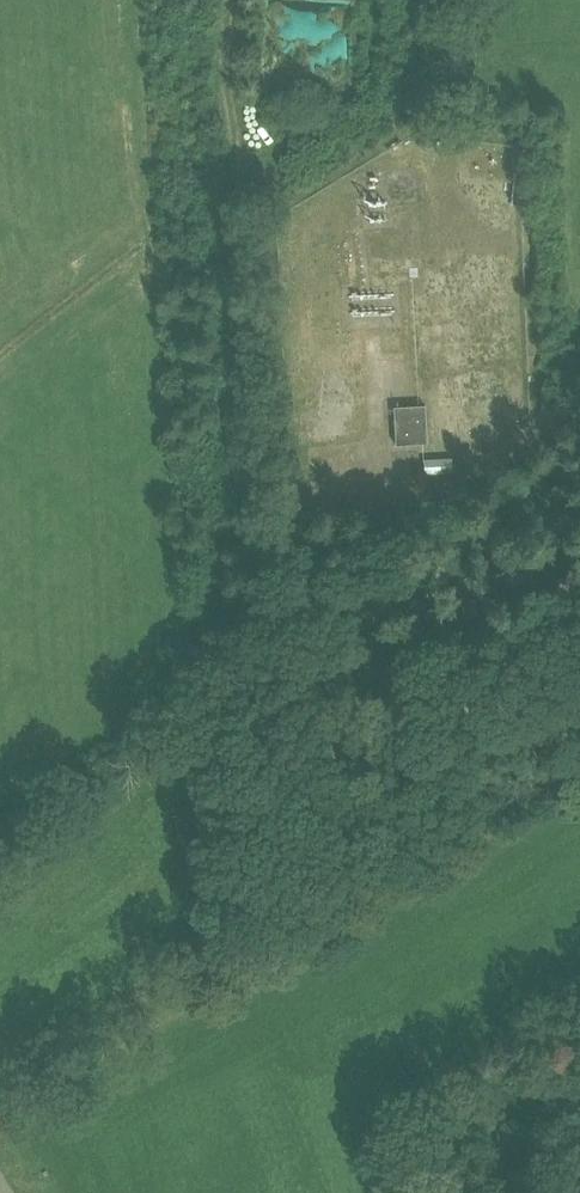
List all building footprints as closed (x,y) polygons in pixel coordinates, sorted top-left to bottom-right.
[(396,444),(428,443),(426,406),(393,407),(396,444)] [(426,473),(453,472),(452,457),(424,459),(426,473)]
